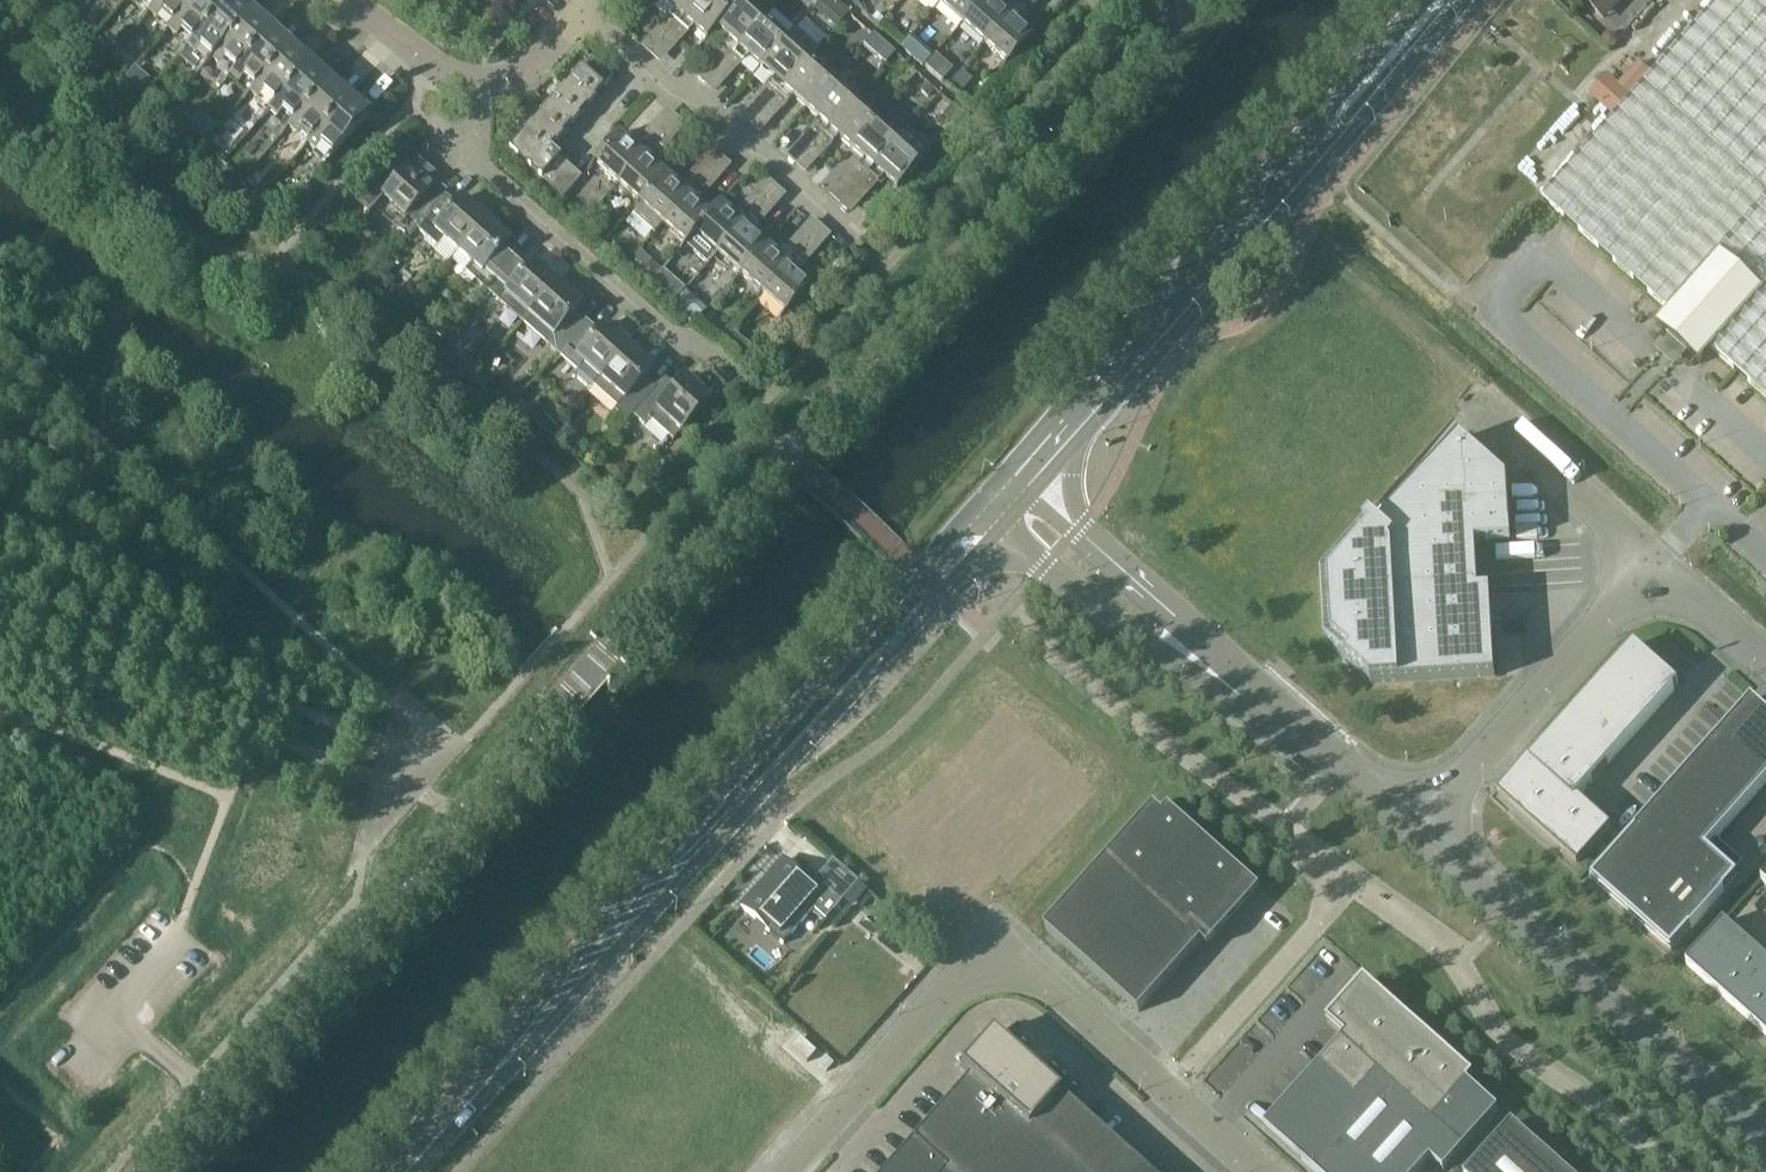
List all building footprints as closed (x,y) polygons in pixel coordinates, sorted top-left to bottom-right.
[(158,0),(134,0),(148,12),(157,2),(158,0)] [(194,0),(158,0),(157,2),(148,12),(167,30),(177,18),(194,0)] [(225,2),(223,0),(194,0),(177,18),(167,30),(186,47),(198,33),(225,2)] [(668,37),(700,0),(662,0),(674,10),(658,28),(668,37)] [(668,37),(677,45),(693,27),(706,39),(715,29),(732,10),(720,0),(700,0),(668,37)] [(741,0),(732,10),(715,29),(727,40),(712,57),(721,66),(722,66),(763,20),(741,0)] [(818,9),(826,0),(807,0),(818,9)] [(831,0),(826,0),(818,9),(840,30),(851,18),(831,0)] [(940,3),(962,23),(983,0),(943,0),(940,3)] [(993,0),(983,0),(962,23),(985,44),(1024,0),(1007,0),(1000,7),(993,0)] [(985,44),(1008,65),(1033,36),(1020,24),(1036,6),(1029,0),(1024,0),(985,44)] [(1542,198),(1562,215),(1645,290),(1669,311),(1656,325),(1700,364),(1713,350),(1765,397),(1765,0),(1719,0),(1542,198)] [(1620,0),(1583,0),(1604,18),(1620,0)] [(210,58),(245,20),(225,2),(198,33),(186,47),(205,64),(210,58)] [(231,77),(271,32),(250,14),(245,20),(210,58),(231,77)] [(87,41),(101,27),(92,19),(79,34),(87,41)] [(763,20),(722,66),(731,74),(747,57),(761,69),(786,40),(763,20)] [(661,63),(677,45),(668,37),(658,28),(642,46),(661,63)] [(768,106),(809,60),(818,49),(795,30),(786,40),(761,69),(773,80),(758,97),(768,106)] [(271,32),(231,77),(250,94),(290,50),(271,32)] [(894,52),(873,33),(863,43),(885,63),(894,52)] [(932,54),(911,35),(901,46),(922,65),(932,54)] [(290,50),(250,94),(269,111),(309,67),(290,50)] [(942,80),(952,69),(935,54),(925,65),(942,80)] [(715,92),(731,74),(722,66),(721,66),(712,57),(696,75),(715,92)] [(593,59),(583,70),(574,79),(566,88),(588,107),(601,92),(614,78),(593,59)] [(809,60),(768,106),(777,115),(792,97),(806,109),(831,80),(809,60)] [(1589,93),(1612,113),(1650,70),(1638,60),(1618,83),(1607,72),(1589,93)] [(309,67),(269,111),(288,128),(328,84),(309,67)] [(140,95),(149,84),(135,71),(125,82),(140,95)] [(960,93),(972,81),(962,71),(950,84),(960,93)] [(831,80),(806,109),(819,120),(803,137),(813,147),(854,100),(831,80)] [(328,84),(288,128),(307,146),(347,101),(328,84)] [(566,88),(557,97),(549,106),(571,125),(588,107),(566,88)] [(155,101),(163,108),(171,100),(166,95),(159,96),(155,101)] [(760,133),(777,115),(768,106),(758,97),(741,116),(760,133)] [(854,100),(813,147),(823,155),(838,138),(851,149),(877,120),(854,100)] [(347,101),(307,146),(327,163),(367,119),(347,101)] [(549,106),(533,125),(555,143),(571,125),(549,106)] [(668,107),(648,130),(658,139),(668,148),(688,125),(668,107)] [(954,130),(964,119),(952,109),(942,120),(954,130)] [(185,132),(202,148),(217,132),(200,116),(185,132)] [(877,120),(851,149),(864,160),(848,177),(858,187),(900,140),(877,120)] [(1445,135),(1452,140),(1459,136),(1460,126),(1453,123),(1445,127),(1445,135)] [(533,125),(525,134),(510,151),(518,158),(516,160),(528,171),(530,169),(542,180),(562,159),(550,149),(555,143),(533,125)] [(620,135),(600,157),(594,163),(618,184),(658,139),(648,130),(633,147),(620,135)] [(806,173),(823,155),(813,147),(803,137),(786,156),(806,173)] [(658,139),(618,184),(640,204),(665,176),(653,165),(668,148),(658,139)] [(900,140),(858,187),(867,195),(883,178),(897,190),(923,160),(900,140)] [(440,179),(405,147),(355,203),(356,204),(357,202),(368,212),(367,214),(368,215),(383,198),(406,218),(407,217),(418,227),(445,196),(434,186),(440,179)] [(714,148),(695,170),(704,178),(714,187),(733,165),(714,148)] [(562,159),(542,180),(552,189),(571,168),(562,159)] [(571,168),(552,189),(563,199),(582,178),(571,168)] [(679,188),(665,176),(640,204),(631,214),(654,234),(663,224),(704,178),(695,170),(679,188)] [(768,177),(748,201),(757,209),(767,217),(787,194),(768,177)] [(851,213),(867,195),(858,187),(848,177),(831,196),(851,213)] [(704,178),(663,224),(685,244),(710,216),(698,205),(714,187),(704,178)] [(456,206),(445,196),(418,227),(417,228),(438,247),(444,239),(458,252),(486,220),(462,199),(456,206)] [(711,217),(710,216),(685,244),(686,245),(695,235),(716,255),(757,209),(748,201),(733,218),(721,207),(711,217)] [(757,209),(716,255),(739,275),(765,246),(752,235),(767,217),(757,209)] [(602,233),(611,222),(598,211),(588,221),(602,233)] [(814,218),(794,241),(803,249),(813,258),(833,235),(814,218)] [(511,242),(486,220),(458,252),(473,265),(467,272),(489,292),(518,260),(505,249),(511,242)] [(778,258),(765,246),(739,275),(761,295),(803,249),(794,241),(778,258)] [(639,270),(650,257),(638,247),(627,260),(639,270)] [(803,249),(761,295),(785,316),(810,287),(797,276),(813,258),(803,249)] [(688,287),(700,276),(681,254),(669,265),(688,287)] [(386,256),(370,274),(386,287),(395,277),(388,271),(394,264),(386,256)] [(649,278),(659,266),(650,258),(640,270),(649,278)] [(528,269),(518,260),(489,292),(523,323),(558,284),(534,262),(528,269)] [(672,297),(683,285),(662,265),(651,278),(672,297)] [(558,284),(523,323),(559,355),(588,323),(576,312),(582,306),(558,284)] [(695,320),(706,306),(685,287),(673,301),(695,320)] [(442,337),(452,327),(448,324),(451,321),(443,314),(431,327),(442,337)] [(457,322),(442,338),(457,351),(471,335),(457,322)] [(599,333),(588,323),(559,355),(577,370),(577,378),(587,386),(593,385),(595,386),(629,347),(605,326),(599,333)] [(715,331),(722,338),(728,331),(721,325),(715,331)] [(629,347),(595,386),(619,408),(615,412),(622,418),(620,421),(610,432),(614,436),(664,378),(663,377),(657,385),(647,376),(653,369),(629,347)] [(685,379),(677,389),(664,378),(614,436),(621,442),(629,433),(625,430),(636,417),(646,426),(650,420),(674,441),(710,401),(685,379)] [(514,379),(501,393),(511,401),(524,388),(514,379)] [(548,434),(556,425),(543,413),(535,421),(548,434)] [(566,440),(574,432),(561,420),(553,428),(566,440)] [(558,434),(554,435),(551,438),(551,442),(554,445),(558,445),(561,443),(563,440),(561,436),(558,434)] [(1370,522),(1322,577),(1325,642),(1372,684),(1495,677),(1490,591),(1478,592),(1476,545),(1511,543),(1508,492),(1508,481),(1460,438),(1409,496),(1380,528),(1372,521),(1370,522)] [(1575,801),(1623,748),(1679,685),(1634,646),(1529,763),(1540,773),(1512,804),(1577,862),(1607,829),(1575,801)] [(1592,880),(1671,951),(1738,876),(1707,849),(1765,782),(1765,715),(1751,701),(1592,880)] [(1301,769),(1284,757),(1280,762),(1297,775),(1301,769)] [(1154,806),(1046,928),(1139,1012),(1142,1009),(1202,941),(1208,948),(1260,889),(1169,808),(1164,815),(1154,806)] [(825,921),(858,884),(832,861),(810,886),(813,888),(802,901),(825,921)] [(802,901),(813,888),(810,886),(784,863),(743,910),(772,935),(802,901)] [(1724,922),(1686,964),(1765,1035),(1765,960),(1724,922)] [(1264,1127),(1314,1171),(1420,1171),(1430,1161),(1431,1160),(1444,1171),(1499,1110),(1468,1082),(1474,1076),(1364,978),(1326,1021),(1345,1037),(1266,1126),(1264,1127)] [(1220,1088),(1262,1041),(1250,1030),(1208,1077),(1220,1088)] [(1120,1150),(1043,1081),(991,1034),(959,1070),(968,1078),(883,1171),(1085,1171),(1111,1143),(1120,1151),(1120,1150)] [(800,1039),(791,1048),(806,1062),(815,1053),(800,1039)] [(827,1071),(834,1063),(825,1056),(818,1064),(827,1071)] [(1513,1124),(1470,1171),(1567,1171),(1513,1124)]
